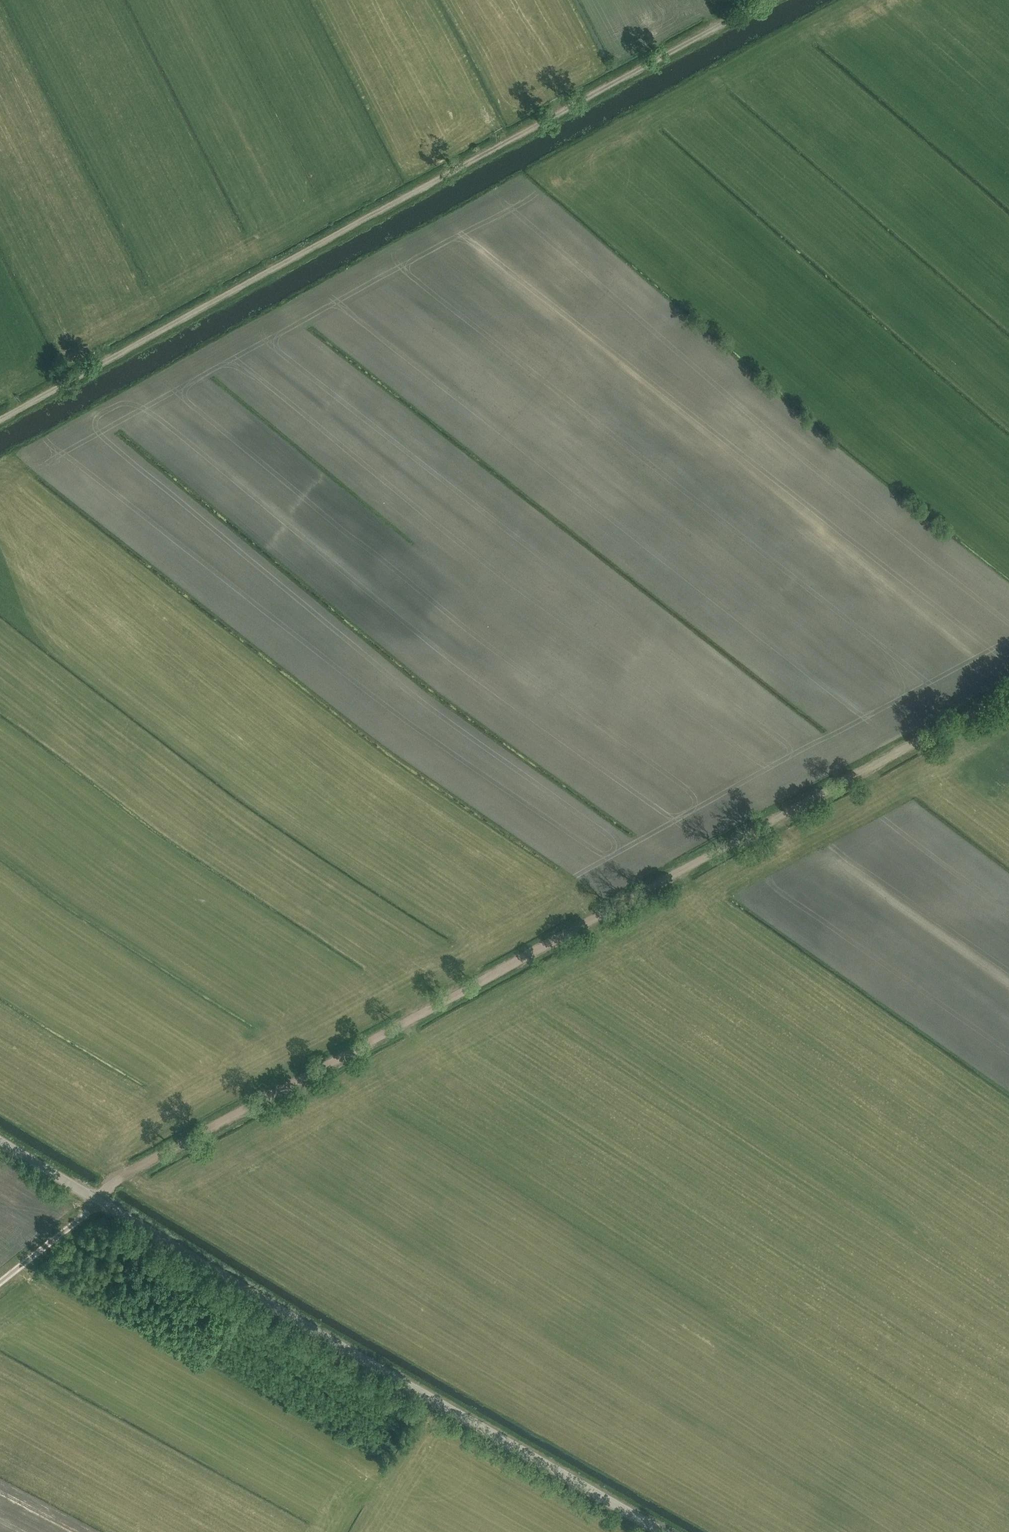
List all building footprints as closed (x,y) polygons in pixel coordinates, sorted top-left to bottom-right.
[(442,980),(446,986),(450,983),(446,977),(442,980)]
